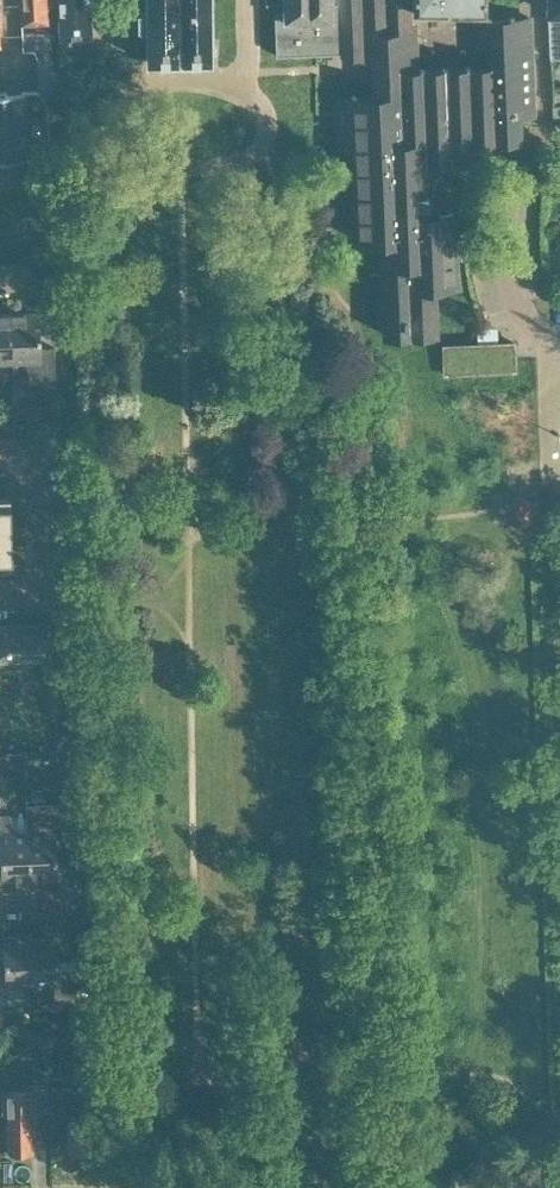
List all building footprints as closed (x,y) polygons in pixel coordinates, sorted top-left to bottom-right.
[(20,22),(46,21),(45,3),(53,3),(53,0),(19,0),(20,22)] [(58,35),(89,34),(88,0),(56,0),(58,35)] [(209,0),(146,0),(146,5),(138,5),(138,3),(123,3),(123,24),(137,24),(137,26),(146,26),(147,60),(211,58),(209,0)] [(283,12),(274,12),(276,53),(334,50),(372,58),(373,94),(336,95),(338,144),(352,144),(356,239),(379,238),(382,293),(376,293),(377,325),(383,324),(383,333),(434,331),(432,284),(455,283),(452,210),(443,210),(441,164),(457,163),(456,140),(518,137),(517,114),(532,113),(529,16),(475,18),(476,44),(490,43),(491,65),(414,68),(412,24),(407,24),(407,7),(483,8),(483,0),(283,0),(283,12)] [(547,12),(549,57),(559,56),(559,0),(547,0),(547,12)] [(50,24),(21,25),(21,48),(32,49),(38,62),(39,91),(0,92),(0,160),(48,159),(48,150),(66,149),(64,67),(51,67),(50,24)] [(554,105),(553,88),(540,88),(541,106),(554,105)] [(9,313),(11,361),(24,361),(29,377),(54,376),(53,346),(38,347),(37,312),(9,313)] [(11,361),(9,313),(0,313),(0,362),(11,361)] [(444,371),(514,368),(513,341),(443,344),(444,371)] [(522,524),(535,516),(534,501),(520,494),(508,502),(509,517),(522,524)] [(14,558),(14,557),(10,557),(8,496),(0,496),(0,559),(14,558)] [(14,656),(46,655),(45,624),(0,626),(0,657),(14,656)] [(26,828),(28,877),(56,876),(55,850),(79,849),(77,801),(25,803),(26,828)] [(26,828),(13,828),(8,812),(0,812),(0,878),(28,877),(26,828)] [(30,934),(32,983),(53,982),(53,999),(75,998),(74,967),(59,968),(58,933),(30,934)] [(32,983),(30,934),(2,935),(3,970),(0,970),(0,1001),(19,1000),(19,983),(32,983)] [(31,1029),(31,1041),(45,1041),(45,1029),(31,1029)] [(80,1081),(100,1080),(100,1045),(79,1046),(80,1081)] [(34,1136),(34,1111),(48,1111),(48,1082),(23,1082),(23,1088),(0,1088),(1,1111),(7,1111),(7,1150),(30,1150),(30,1136),(34,1136)] [(92,1116),(91,1100),(91,1087),(51,1087),(51,1119),(66,1119),(67,1149),(93,1149),(93,1116),(92,1116)]
